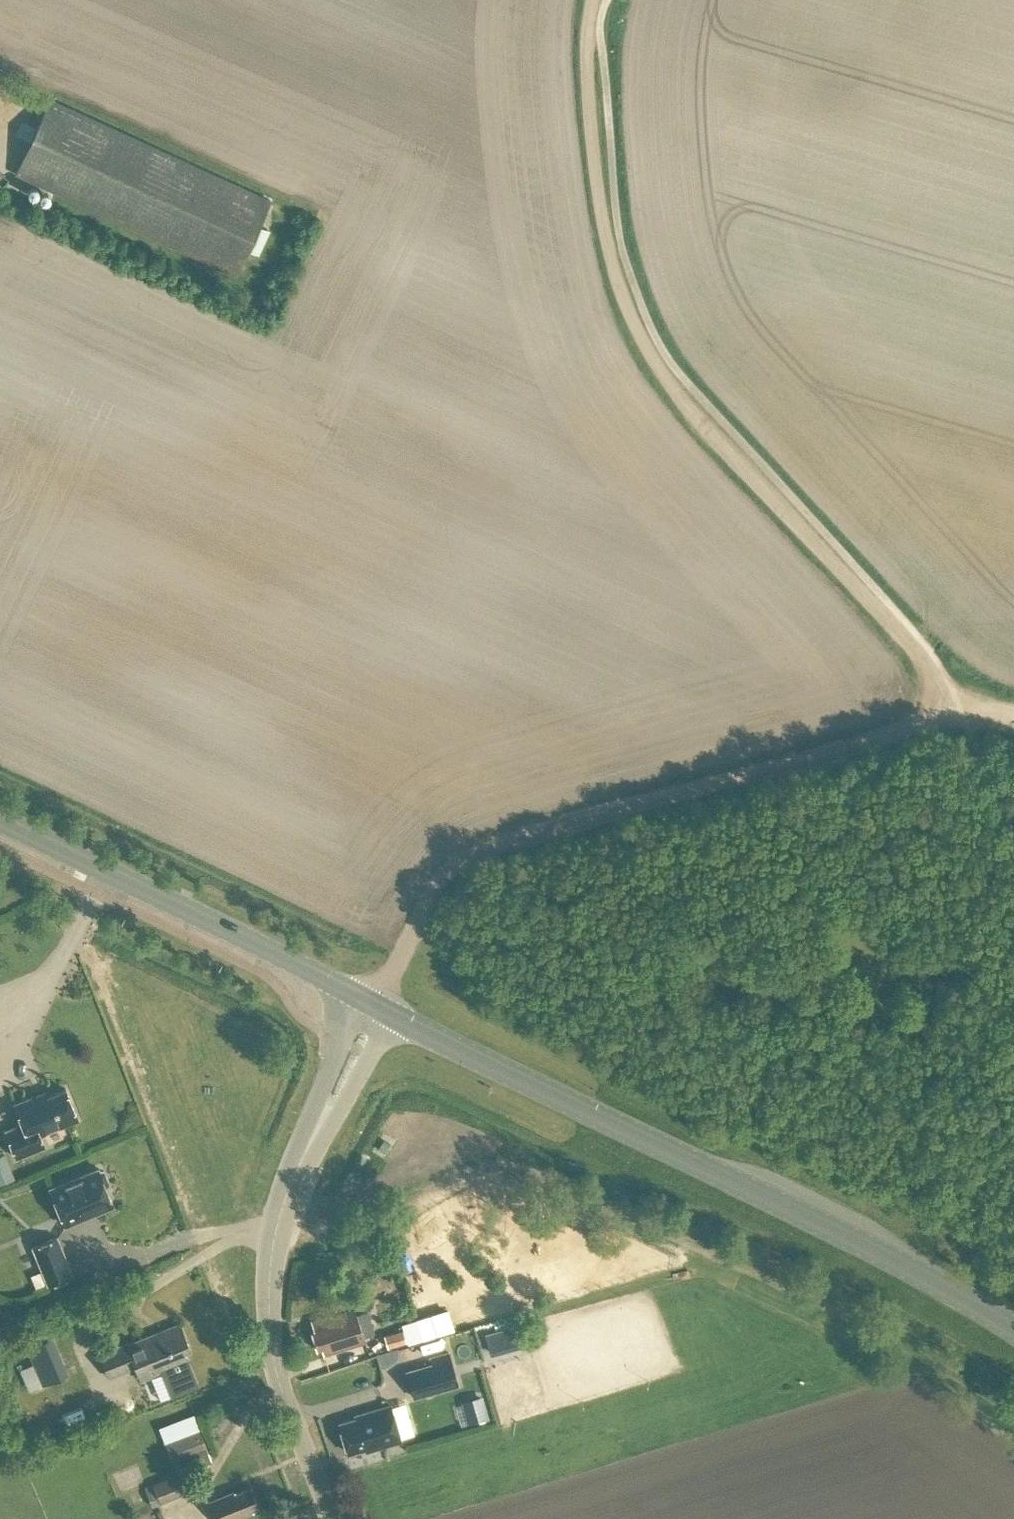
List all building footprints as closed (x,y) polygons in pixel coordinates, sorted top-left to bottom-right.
[(51,98),(15,175),(238,276),(249,250),(260,226),(271,200),(51,98)] [(78,1118),(65,1088),(45,1096),(43,1091),(13,1103),(22,1123),(5,1130),(16,1157),(44,1145),(39,1134),(78,1118)] [(14,1177),(9,1165),(0,1168),(0,1183),(14,1177)] [(101,1170),(97,1170),(96,1168),(47,1187),(62,1224),(111,1205),(103,1185),(106,1182),(101,1170)] [(32,1245),(48,1284),(72,1274),(56,1235),(32,1245)] [(390,1265),(398,1254),(388,1246),(380,1257),(390,1265)] [(433,1303),(436,1311),(447,1308),(444,1299),(433,1303)] [(322,1355),(364,1342),(354,1309),(327,1318),(326,1316),(308,1321),(312,1332),(308,1333),(313,1349),(319,1347),(322,1355)] [(430,1333),(425,1317),(401,1324),(403,1329),(384,1335),(388,1347),(407,1341),(430,1333)] [(184,1349),(187,1347),(189,1346),(178,1322),(128,1343),(127,1341),(125,1342),(98,1354),(108,1377),(135,1365),(141,1378),(161,1370),(172,1395),(199,1384),(184,1349)] [(522,1323),(485,1333),(491,1353),(528,1342),(522,1323)] [(68,1373),(52,1336),(27,1347),(42,1384),(68,1373)] [(396,1350),(373,1357),(377,1369),(399,1362),(396,1350)] [(414,1397),(458,1384),(448,1351),(430,1356),(432,1363),(406,1370),(414,1397)] [(352,1417),(336,1422),(345,1451),(361,1446),(362,1449),(397,1438),(386,1404),(352,1414),(352,1417)] [(168,1460),(203,1447),(196,1428),(161,1441),(168,1460)] [(152,1506),(184,1493),(177,1474),(145,1487),(152,1506)] [(253,1503),(245,1483),(230,1489),(229,1486),(203,1496),(212,1518),(219,1518),(248,1508),(247,1505),(253,1503)]
